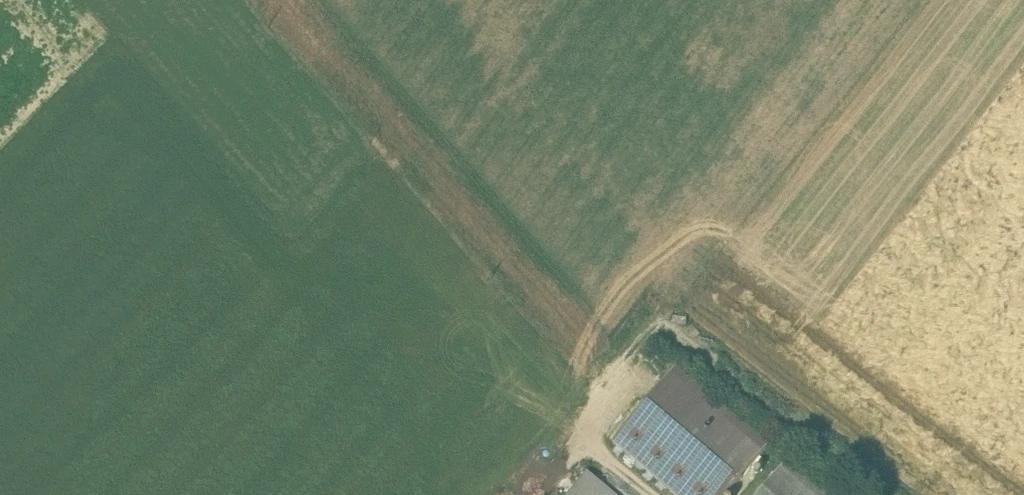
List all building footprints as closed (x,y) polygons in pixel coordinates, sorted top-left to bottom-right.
[(768,447),(675,368),(638,412),(731,491),(768,447)] [(638,412),(613,441),(677,494),(727,494),(731,491),(638,412)] [(785,465),(760,494),(821,494),(785,465)] [(587,473),(569,494),(613,494),(587,473)]
